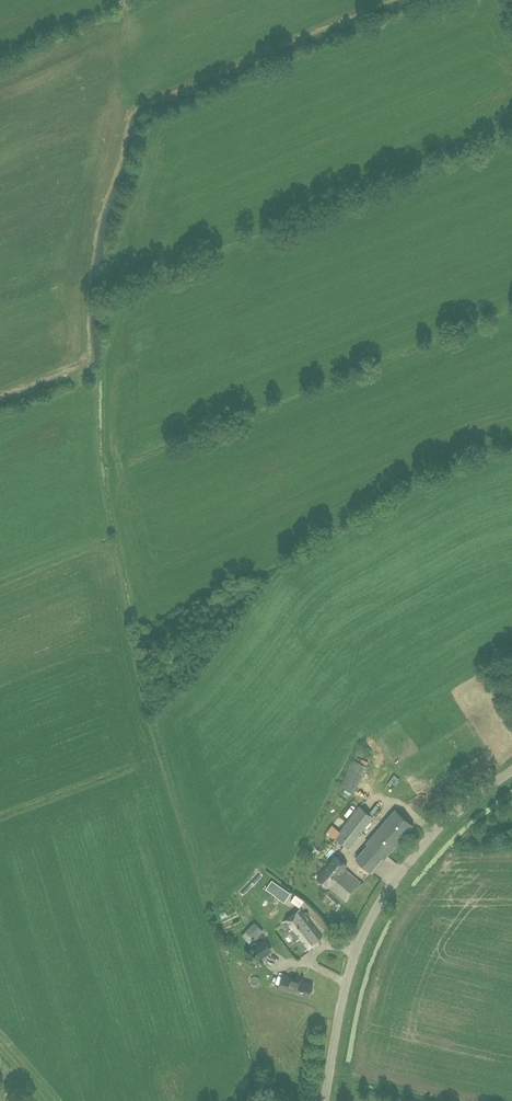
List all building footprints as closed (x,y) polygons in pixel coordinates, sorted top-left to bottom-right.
[(353,764),(343,783),(355,789),(365,770),(353,764)] [(339,796),(346,799),(349,792),(342,789),(339,796)] [(349,849),(374,817),(359,805),(334,837),(349,849)] [(384,859),(414,825),(396,809),(366,843),(368,844),(356,858),(371,871),(383,858),(384,859)] [(348,902),(363,884),(345,868),(347,866),(336,856),(318,878),(328,887),(329,886),(348,902)] [(290,893),(282,887),(276,895),(276,896),(284,901),(290,893)] [(317,942),(323,937),(301,908),(283,922),(305,951),(312,946),(309,943),(314,939),(317,942)] [(254,938),(263,930),(255,921),(246,929),(254,938)] [(261,959),(272,951),(263,939),(252,947),(261,959)] [(309,997),(313,984),(284,975),(280,988),(309,997)]
